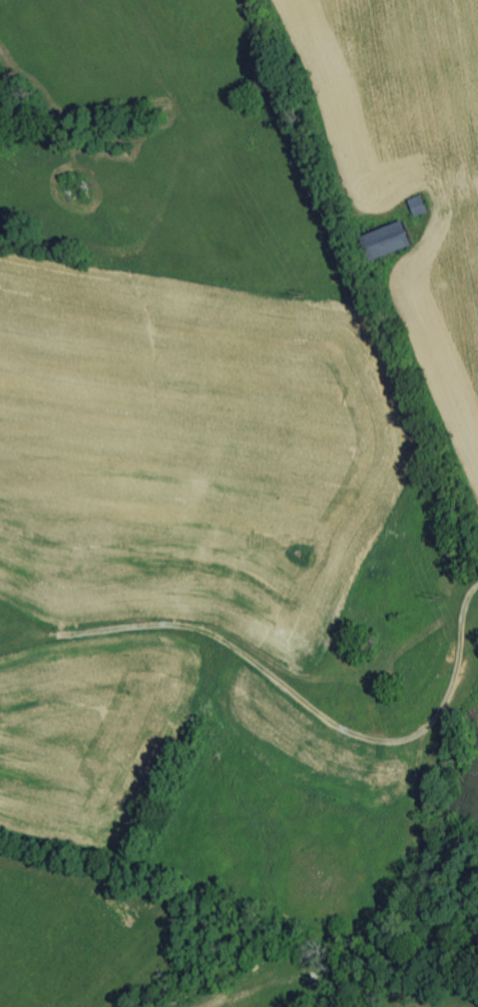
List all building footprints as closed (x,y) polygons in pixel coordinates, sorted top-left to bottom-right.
[(414,216),(428,211),(421,193),(407,199),(414,216)] [(370,261),(412,244),(402,219),(360,236),(370,261)]
